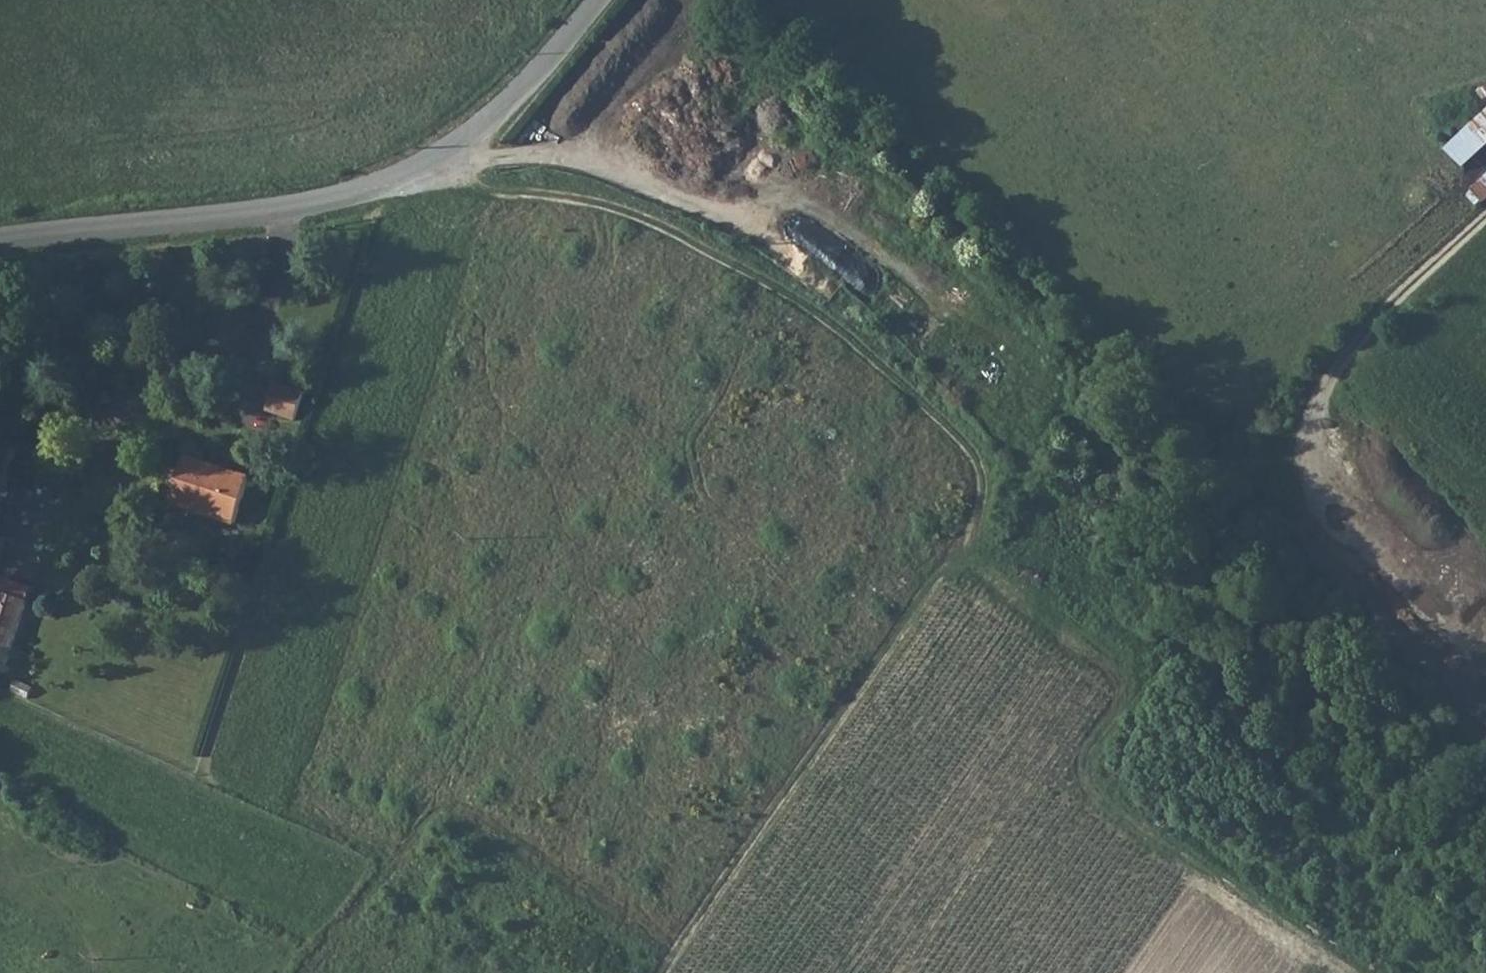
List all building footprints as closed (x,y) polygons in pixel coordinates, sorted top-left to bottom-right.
[(1485,152),(1485,114),(1450,149),(1469,169),(1485,152)] [(1485,202),(1485,179),(1474,190),(1485,202)] [(300,421),(310,391),(279,380),(269,411),(300,421)] [(188,456),(173,502),(237,524),(252,477),(188,456)] [(0,587),(0,665),(5,667),(32,587),(3,578),(0,587)]
